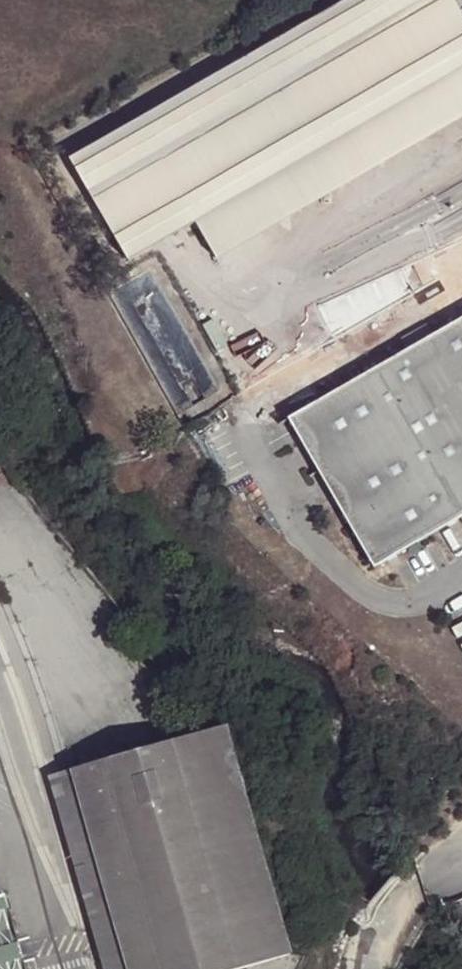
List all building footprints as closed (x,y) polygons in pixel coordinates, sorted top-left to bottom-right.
[(73,168),(130,273),(198,240),(219,269),(461,124),(461,20),(450,0),(360,0),(73,168)] [(288,416),(373,565),(461,514),(461,316),(288,416)] [(215,732),(73,771),(130,968),(251,968),(290,958),(225,729),(215,732)] [(73,771),(65,773),(47,778),(101,968),(130,968),(73,771)] [(3,898),(0,899),(0,968),(23,968),(3,898)]
